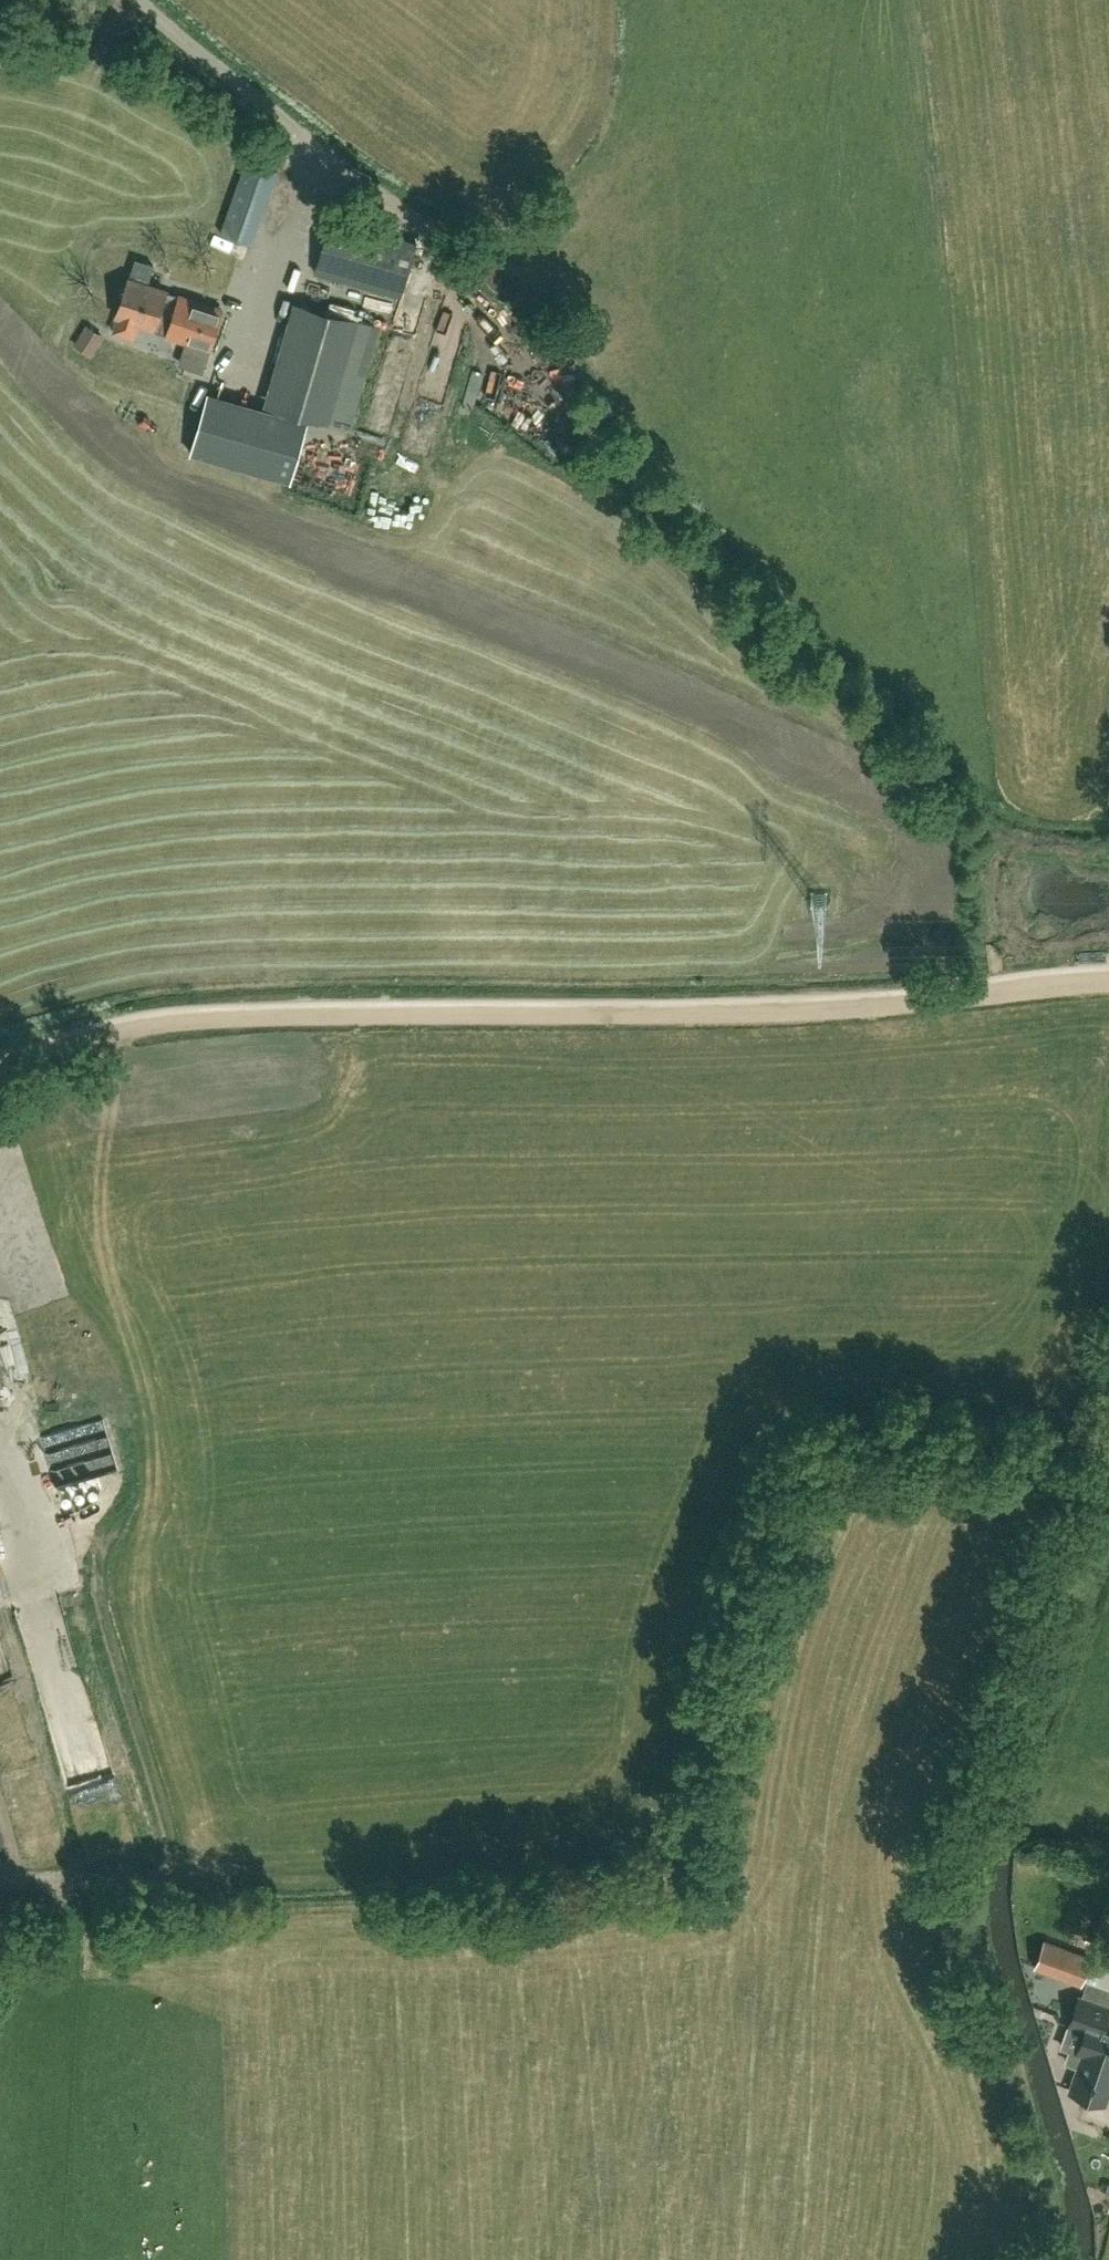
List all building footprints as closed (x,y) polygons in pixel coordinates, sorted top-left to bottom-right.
[(253,245),(280,172),(249,161),(222,233),(253,245)] [(401,295),(416,242),(331,218),(316,272),(401,295)] [(169,331),(180,296),(129,279),(117,314),(119,315),(114,332),(134,338),(140,321),(169,331)] [(223,310),(180,296),(169,331),(167,336),(210,351),(223,310)] [(304,307),(275,408),(327,423),(357,322),(304,307)] [(108,335),(90,323),(78,343),(96,355),(108,335)] [(169,352),(154,410),(195,421),(206,378),(197,375),(201,361),(169,352)] [(66,1611),(56,1613),(60,1634),(70,1633),(66,1611)] [(1079,1982),(1089,1955),(1043,1938),(1033,1964),(1079,1982)] [(1086,1982),(1108,1990),(1108,1971),(1092,1965),(1086,1982)] [(1079,1998),(1069,2025),(1084,2030),(1077,2052),(1082,2055),(1069,2091),(1103,2103),(1105,2097),(1108,2095),(1108,2011),(1108,2009),(1079,1998)]
